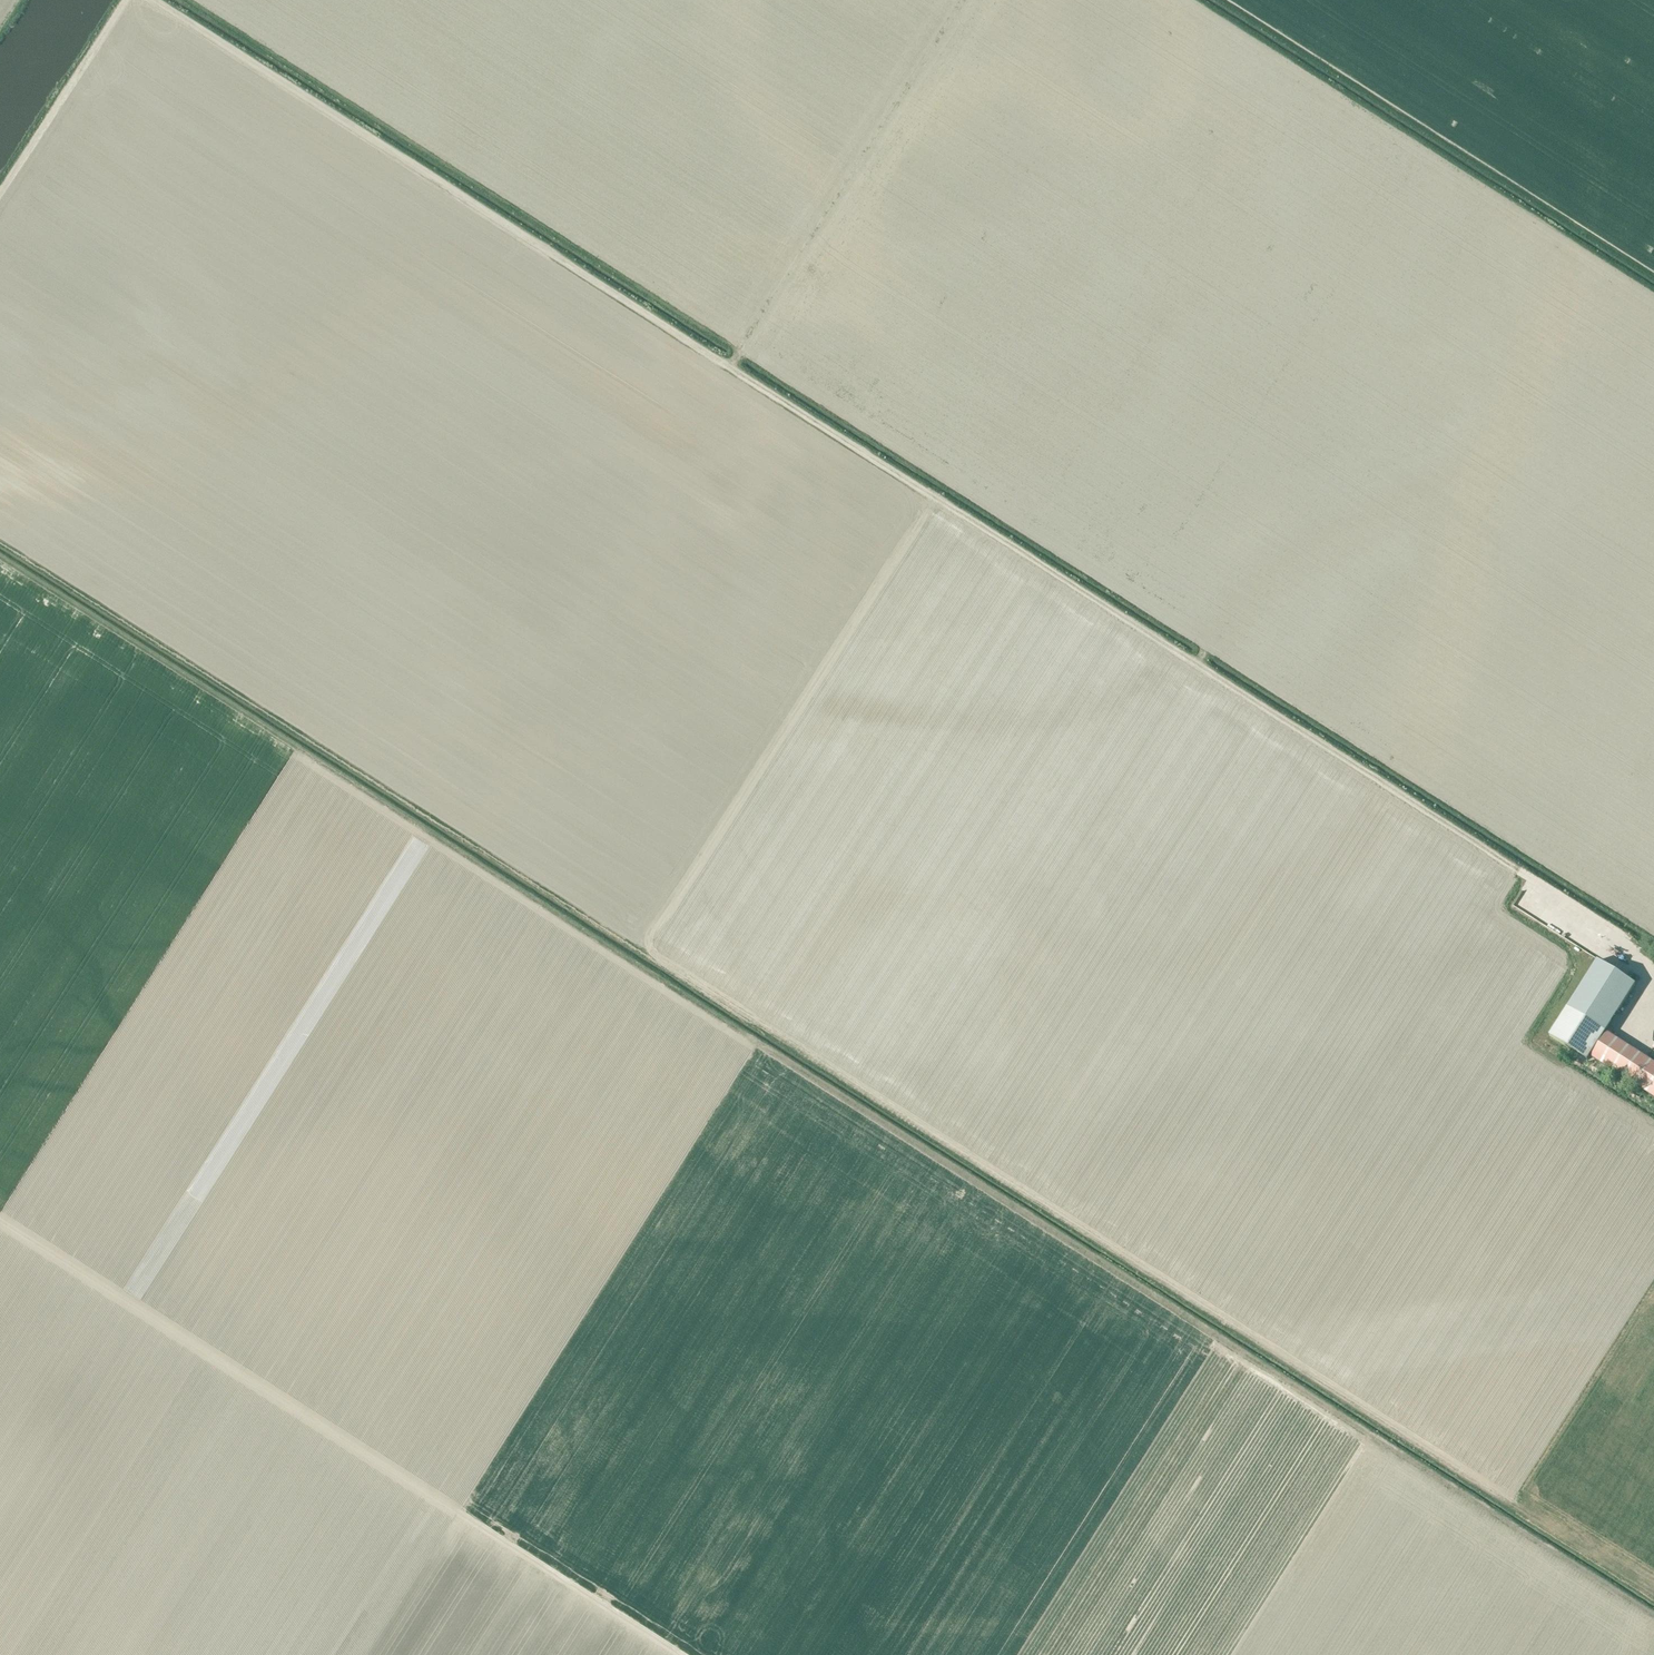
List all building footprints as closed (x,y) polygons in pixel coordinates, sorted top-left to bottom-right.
[(1588,1060),(1636,984),(1598,960),(1550,1036),(1588,1060)] [(1608,1033),(1593,1056),(1653,1096),(1653,1062),(1608,1033)]
